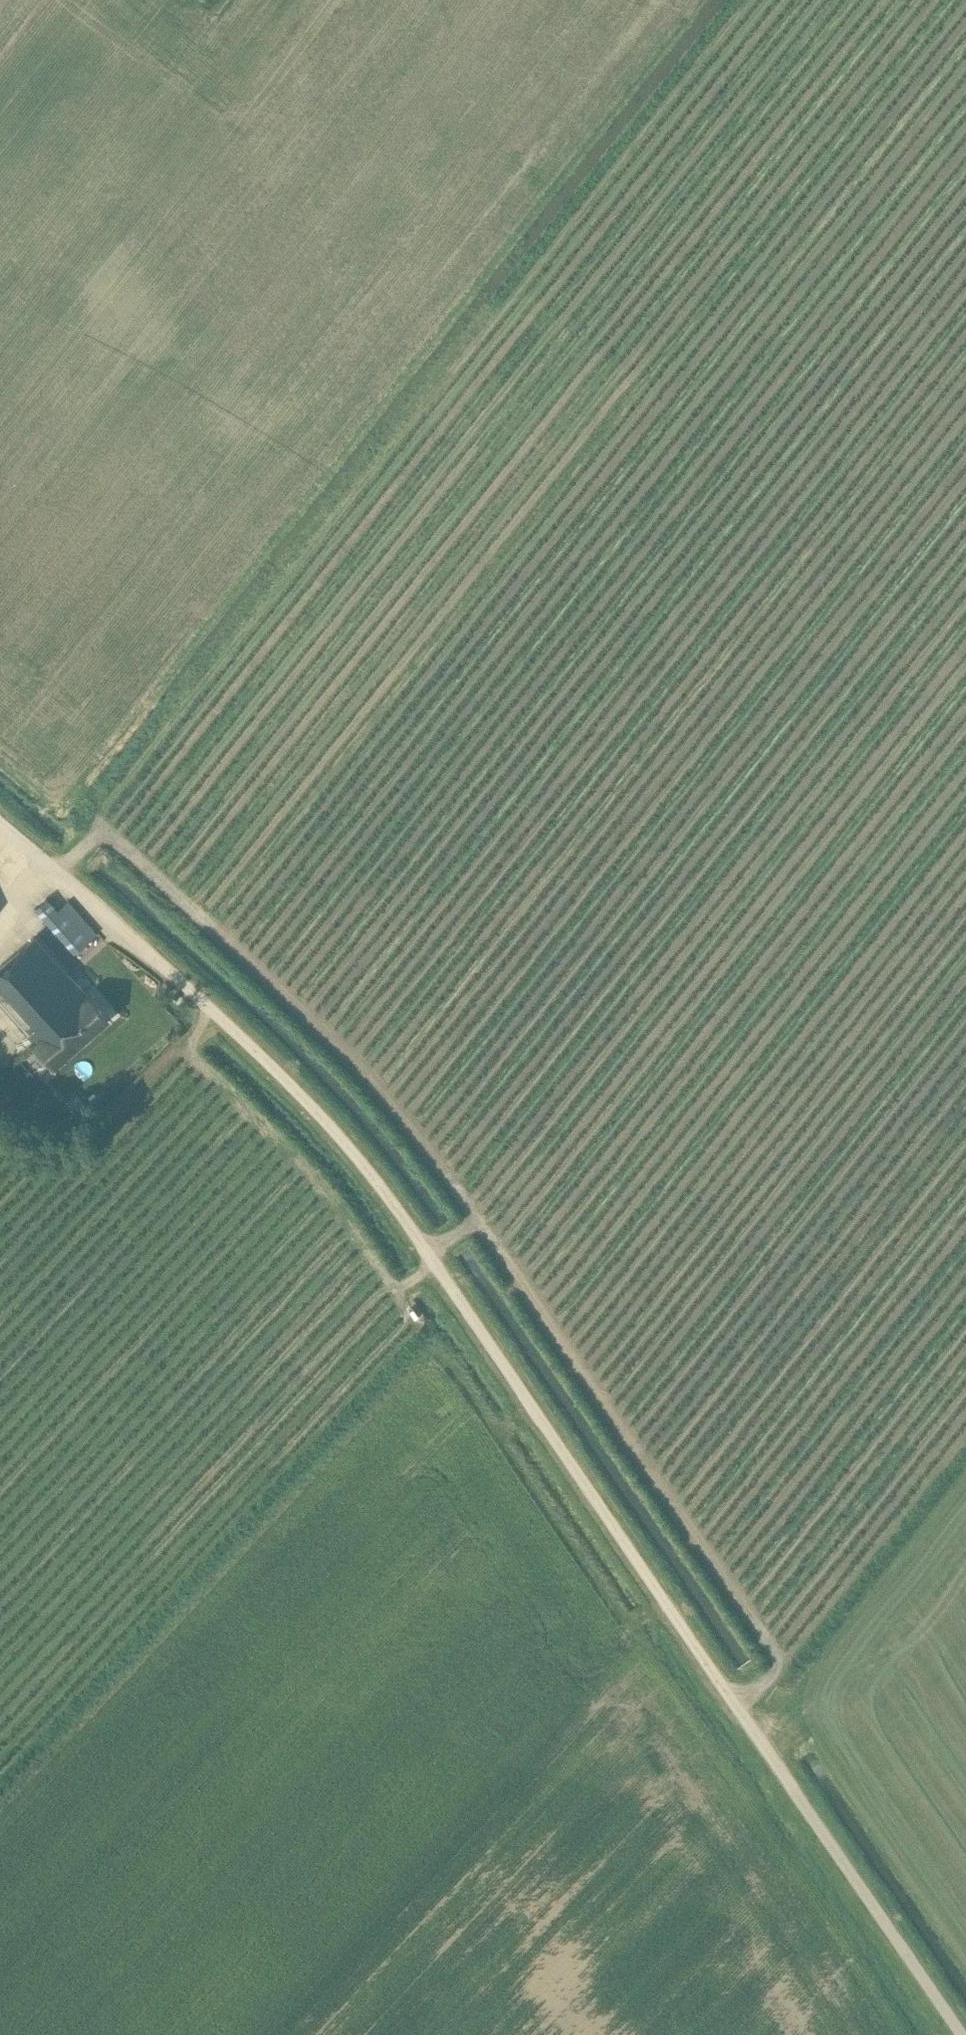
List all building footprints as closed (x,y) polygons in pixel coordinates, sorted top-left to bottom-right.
[(35,908),(75,953),(97,933),(68,900),(58,910),(47,898),(35,908)] [(19,950),(0,968),(0,1005),(54,1065),(108,1017),(88,995),(87,996),(34,937),(19,950)]
